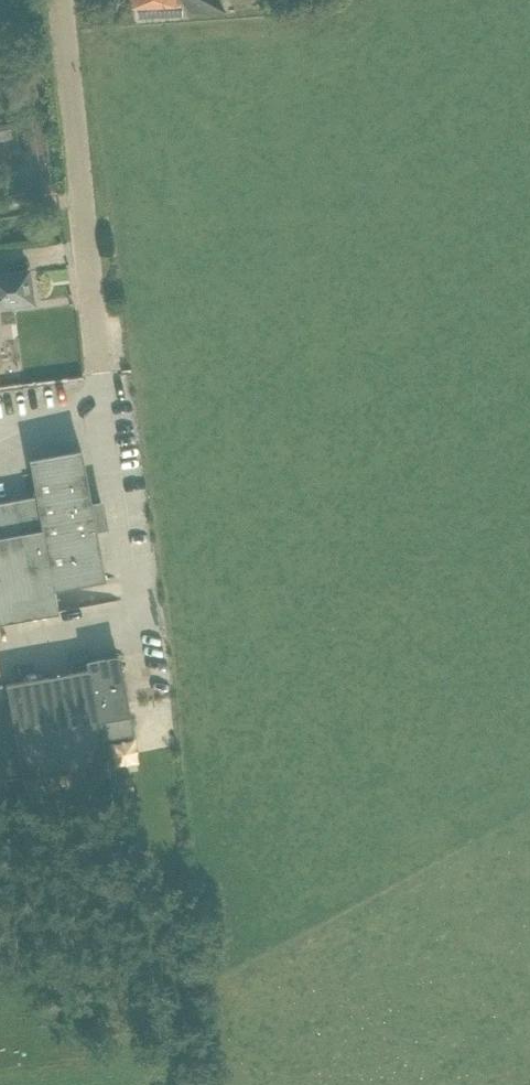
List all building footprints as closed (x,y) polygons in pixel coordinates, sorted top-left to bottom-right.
[(194,14),(214,5),(213,0),(183,0),(194,14)] [(32,302),(28,271),(9,274),(8,267),(0,268),(0,306),(32,302)] [(0,503),(0,624),(59,613),(54,588),(105,579),(95,528),(110,525),(106,502),(91,505),(81,451),(29,461),(36,496),(0,503)] [(98,714),(127,708),(118,657),(87,662),(89,670),(6,685),(27,798),(86,787),(85,782),(109,777),(107,765),(108,765),(98,714)] [(134,793),(131,777),(111,780),(114,796),(134,793)]
